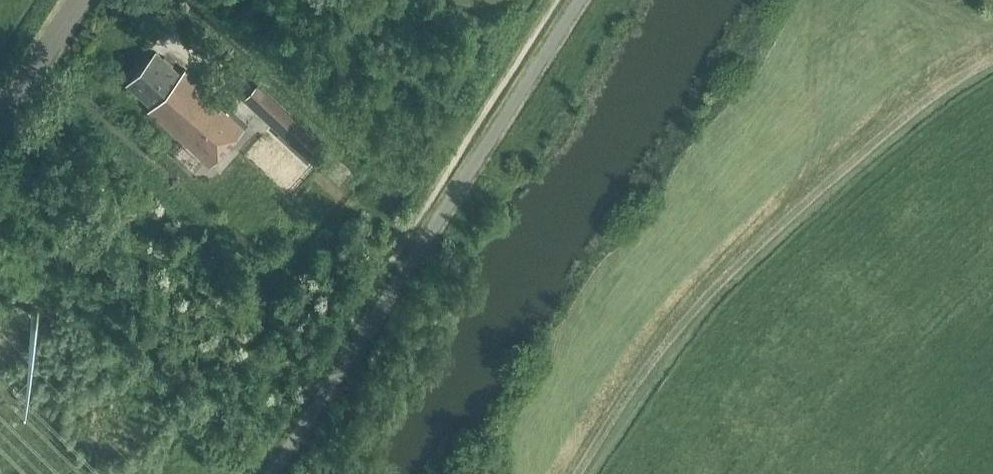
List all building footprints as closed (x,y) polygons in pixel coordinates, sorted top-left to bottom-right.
[(157,52),(130,83),(154,104),(150,109),(188,145),(186,147),(184,145),(172,157),(191,174),(202,161),(199,159),(201,157),(211,165),(250,122),(227,101),(220,109),(200,90),(204,86),(186,69),(182,74),(157,52)] [(319,166),(332,151),(259,83),(245,98),(319,166)]
